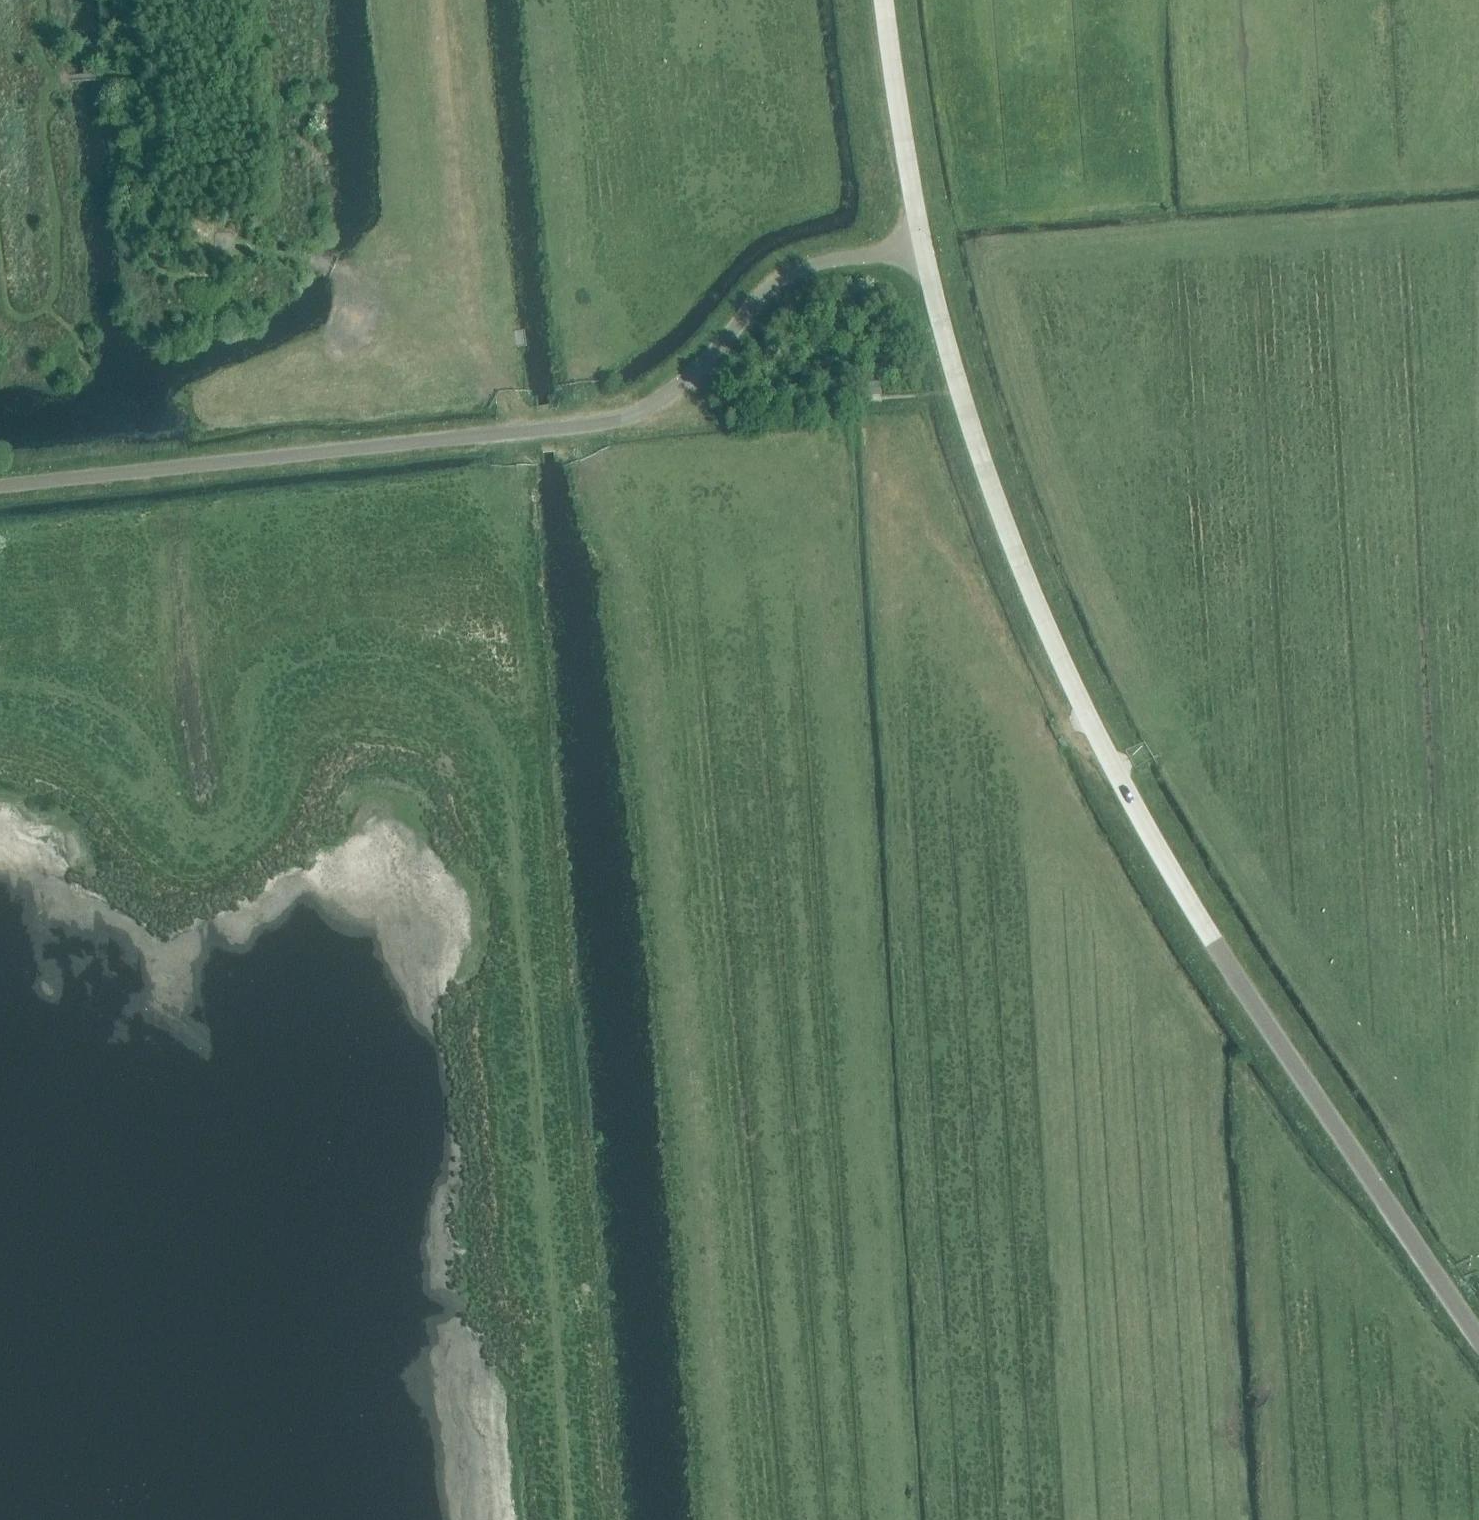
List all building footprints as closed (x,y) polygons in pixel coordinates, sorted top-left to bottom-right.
[(861,400),(880,399),(879,387),(860,388),(861,400)]
